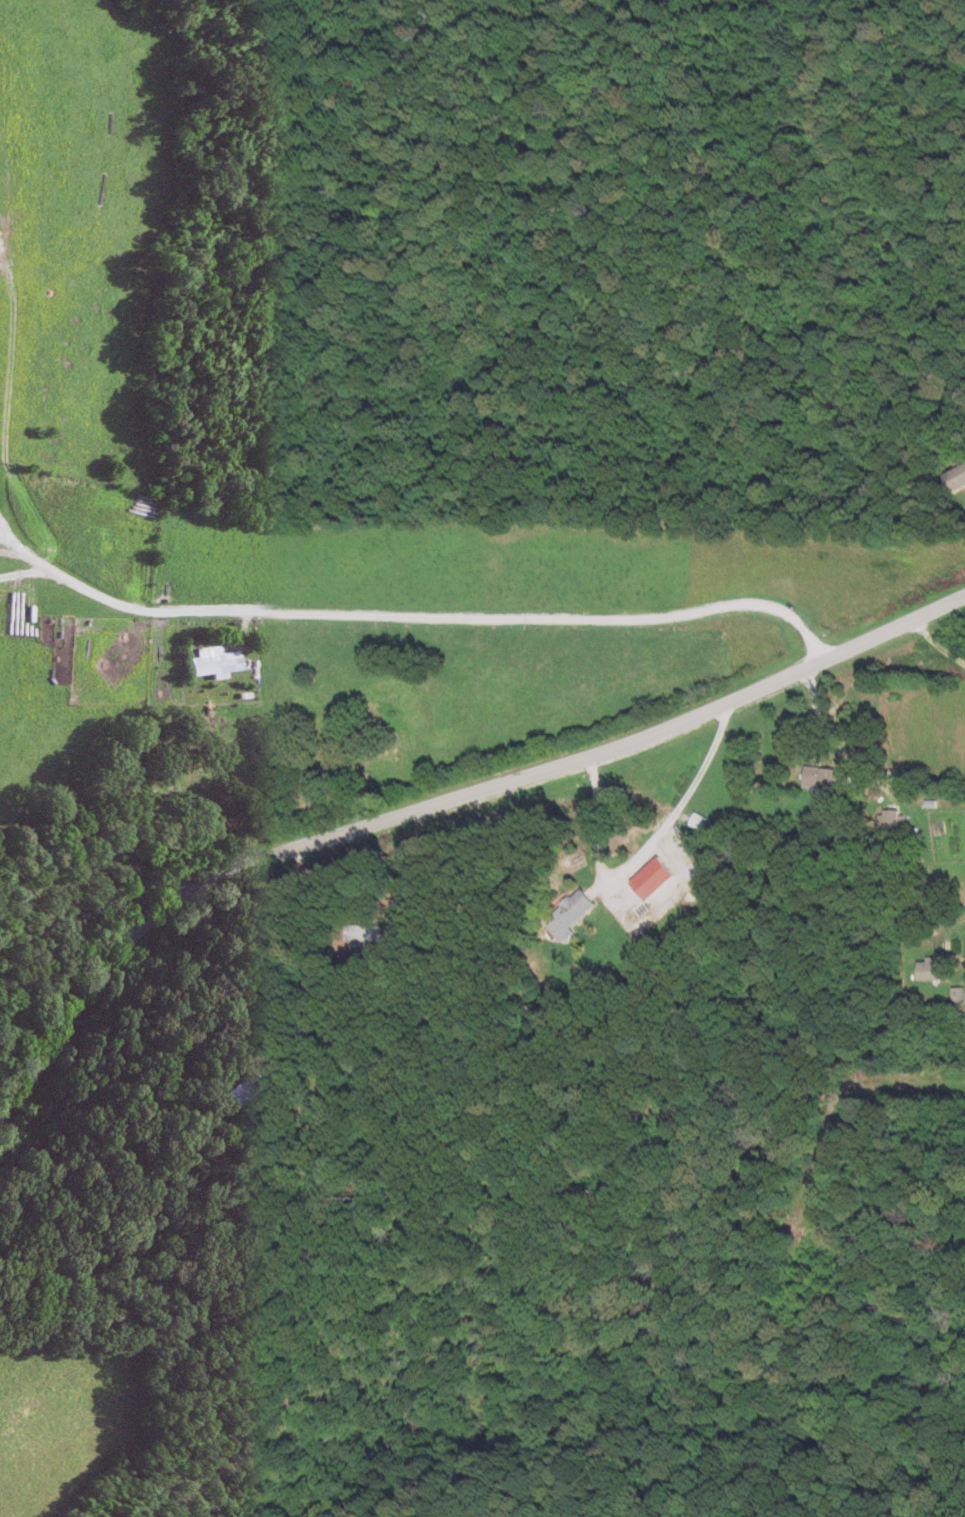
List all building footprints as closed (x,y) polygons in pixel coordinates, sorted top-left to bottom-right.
[(934,473),(942,492),(964,482),(964,467),(962,460),(934,473)] [(233,651),(216,652),(216,647),(190,649),(191,658),(183,659),(184,676),(205,675),(205,680),(219,679),(219,672),(234,671),(233,651)] [(828,786),(829,766),(798,765),(798,785),(828,786)] [(872,824),(899,824),(899,810),(871,810),(872,824)] [(622,881),(640,900),(668,873),(650,854),(622,881)] [(568,931),(563,923),(589,905),(576,886),(544,908),(550,917),(541,922),(554,941),(568,931)] [(370,923),(337,923),(337,942),(369,943),(370,923)] [(911,979),(935,978),(934,955),(921,955),(921,959),(910,960),(911,979)]
